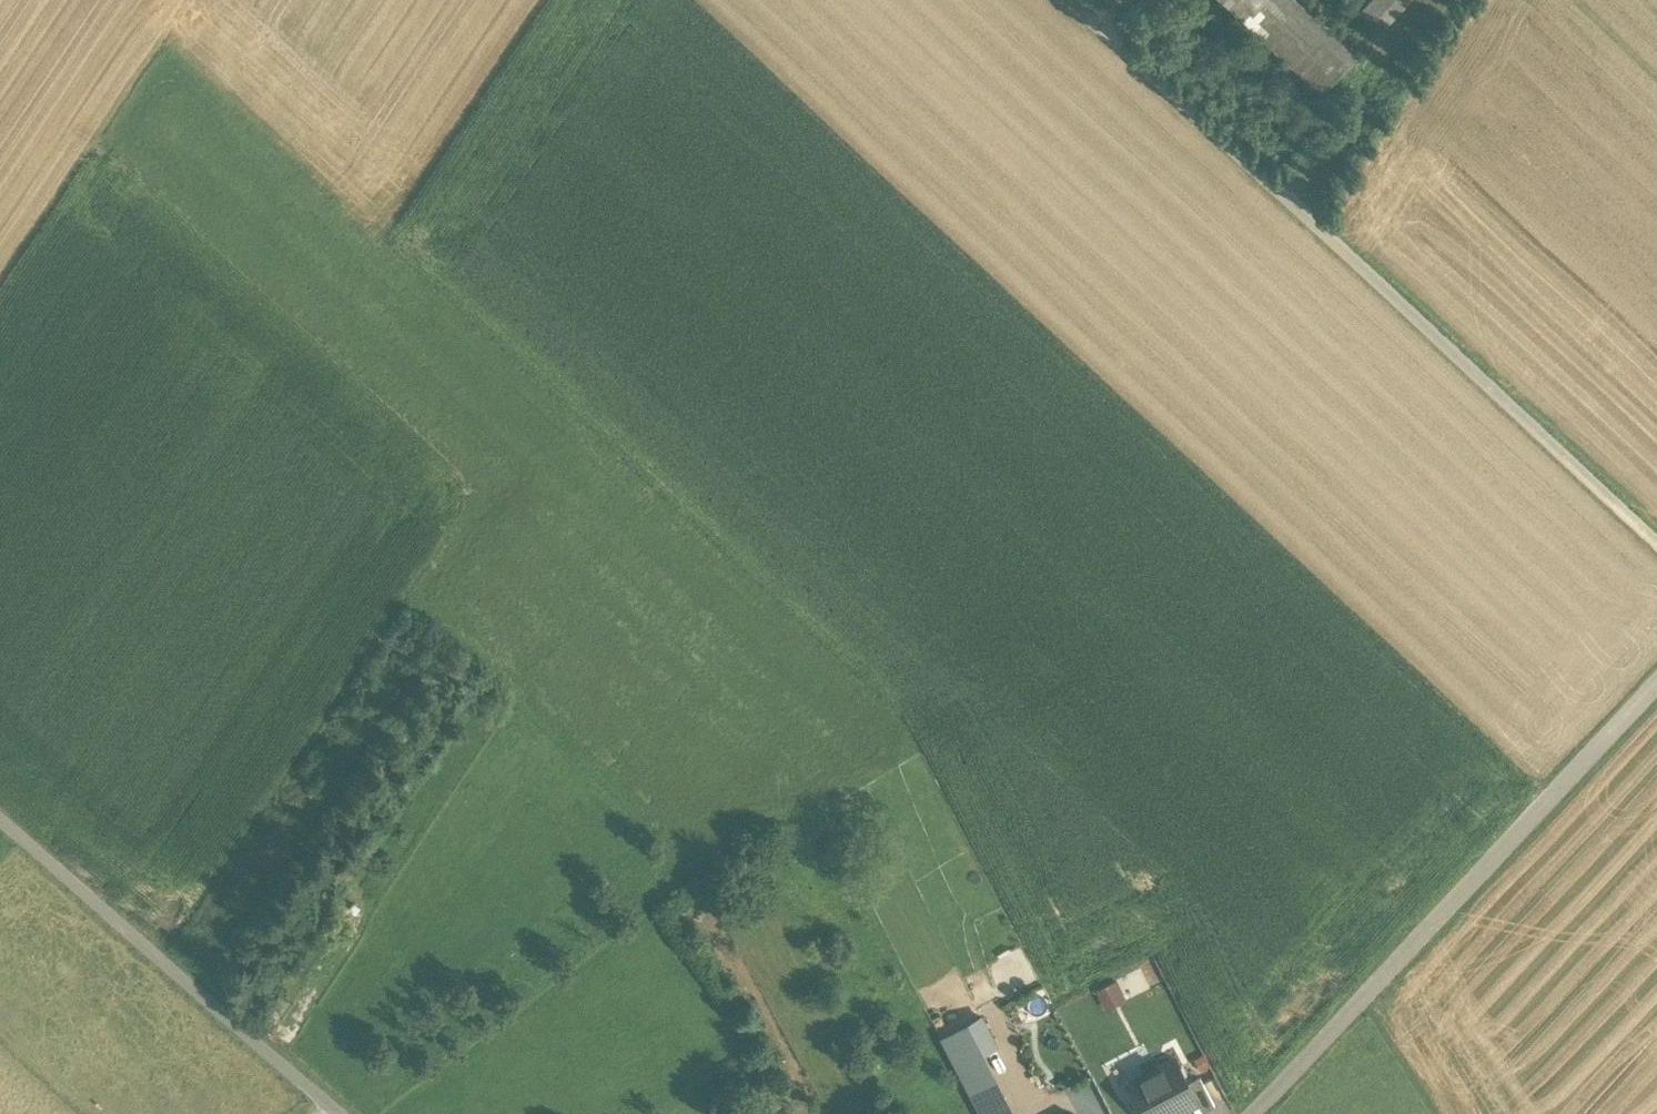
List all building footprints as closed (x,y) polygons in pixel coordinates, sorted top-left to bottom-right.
[(1282,0),(1225,0),(1323,91),(1349,63),(1282,0)] [(1360,11),(1381,30),(1409,0),(1370,0),(1360,11)] [(1126,998),(1116,979),(1098,990),(1107,1008),(1126,998)] [(967,1030),(944,1042),(953,1060),(976,1048),(967,1030)] [(976,1048),(953,1060),(982,1113),(1012,1113),(976,1048)] [(1127,1083),(1131,1091),(1139,1105),(1143,1113),(1164,1113),(1195,1098),(1188,1083),(1175,1058),(1127,1083)] [(1214,1105),(1200,1077),(1188,1083),(1195,1098),(1203,1111),(1214,1105)] [(1139,1105),(1131,1091),(1129,1092),(1127,1098),(1130,1104),(1136,1106),(1139,1105)]
